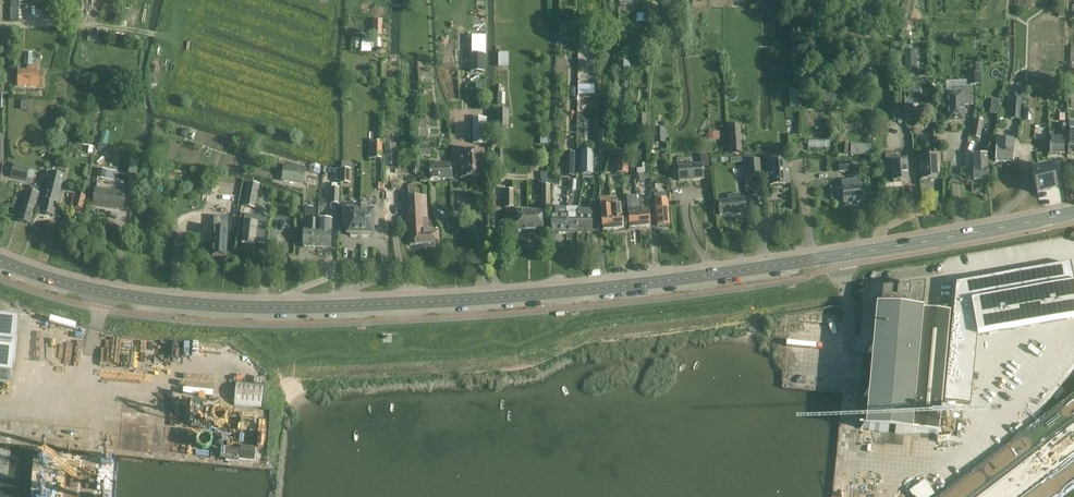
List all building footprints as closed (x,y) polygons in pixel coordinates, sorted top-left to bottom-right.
[(11,22),(22,22),(22,8),(23,8),(23,0),(11,0),(11,22)] [(637,14),(637,22),(648,23),(648,14),(637,14)] [(576,31),(563,31),(563,42),(576,42),(576,31)] [(472,55),(470,55),(470,72),(485,72),(485,55),(486,55),(486,36),(472,36),(472,55)] [(916,50),(905,51),(905,67),(916,67),(916,50)] [(508,53),(498,53),(498,67),(508,68),(508,53)] [(617,62),(616,73),(617,73),(630,73),(630,63),(617,62)] [(38,66),(31,66),(31,72),(18,71),(17,86),(43,88),(44,72),(38,72),(38,66)] [(875,72),(861,72),(861,82),(876,82),(875,72)] [(979,85),(978,74),(969,74),(970,85),(979,85)] [(594,85),(580,85),(580,95),(594,95),(594,85)] [(973,106),(972,88),(952,89),(952,93),(946,93),(947,122),(964,121),(963,106),(973,106)] [(22,100),(21,110),(31,111),(32,101),(22,100)] [(1019,100),(1011,100),(1010,119),(1018,120),(1019,100)] [(1033,111),(1023,110),(1022,122),(1032,123),(1033,111)] [(509,111),(496,111),(496,132),(508,132),(509,111)] [(646,116),(636,116),(637,136),(647,136),(646,116)] [(484,118),(472,118),(472,143),(484,143),(484,118)] [(975,120),(972,137),(974,137),(980,138),(983,121),(975,120)] [(426,129),(426,123),(422,123),(422,125),(419,125),(419,138),(427,138),(427,129),(426,129)] [(743,153),(742,127),(729,127),(730,153),(743,153)] [(664,142),(663,129),(655,129),(655,142),(664,142)] [(607,153),(607,132),(597,132),(597,153),(607,153)] [(1053,138),(1053,133),(1049,133),(1050,154),(1064,154),(1063,138),(1053,138)] [(1013,141),(996,140),(995,162),(1012,163),(1013,141)] [(382,159),(382,143),(373,143),(373,159),(382,159)] [(849,144),(841,143),(841,155),(849,156),(849,144)] [(396,144),(384,144),(385,166),(397,166),(396,144)] [(851,145),(850,156),(871,157),(872,146),(851,145)] [(430,146),(420,146),(419,157),(430,157),(430,146)] [(940,161),(939,151),(928,152),(928,158),(920,159),(921,181),(937,180),(935,161),(940,161)] [(263,154),(254,152),(252,159),(261,162),(263,154)] [(461,179),(463,179),(466,181),(473,181),(475,178),(485,178),(484,152),(460,153),(461,179)] [(891,160),(890,152),(884,153),(886,173),(892,173),(893,183),(908,182),(906,159),(891,160)] [(564,153),(563,177),(575,177),(575,153),(564,153)] [(709,170),(708,155),(700,156),(701,165),(678,167),(679,182),(703,180),(703,171),(709,170)] [(988,180),(986,156),(972,157),(974,181),(988,180)] [(761,178),(760,160),(747,162),(748,179),(761,178)] [(789,185),(788,162),(768,163),(770,186),(789,185)] [(320,166),(311,163),(309,172),(319,175),(321,169),(319,169),(320,166)] [(427,174),(427,163),(415,164),(415,171),(413,171),(413,174),(427,174)] [(14,164),(11,174),(28,179),(28,178),(30,168),(14,164)] [(452,179),(451,164),(429,166),(430,180),(451,179),(452,179)] [(593,165),(581,165),(581,175),(593,175),(593,165)] [(617,165),(617,174),(628,174),(628,166),(617,165)] [(305,168),(284,166),(282,182),(304,184),(305,168)] [(1056,190),(1051,168),(1039,171),(1040,174),(1033,176),(1037,194),(1046,192),(1046,190),(1049,189),(1049,191),(1056,190)] [(106,170),(99,169),(97,179),(97,183),(100,183),(101,179),(104,180),(106,170)] [(340,184),(349,184),(350,170),(341,170),(340,184)] [(64,176),(49,172),(40,206),(43,207),(41,214),(54,217),(64,176)] [(620,186),(619,178),(609,179),(610,187),(620,186)] [(223,181),(214,180),(213,187),(221,189),(223,181)] [(863,202),(861,180),(842,181),(844,204),(863,202)] [(39,189),(30,187),(29,191),(27,191),(18,221),(30,225),(39,194),(38,194),(39,189)] [(331,188),(330,204),(338,204),(339,189),(331,188)] [(125,194),(96,189),(93,205),(123,210),(125,194)] [(427,232),(425,189),(419,190),(419,197),(408,198),(410,246),(438,244),(438,232),(427,232)] [(513,208),(513,190),(505,190),(505,208),(513,208)] [(257,193),(246,191),(242,212),(253,215),(257,193)] [(654,195),(654,202),(657,227),(669,226),(667,194),(654,195)] [(87,197),(80,195),(76,209),(82,211),(84,211),(87,197)] [(728,202),(717,203),(719,217),(746,214),(744,199),(742,200),(742,195),(727,197),(728,202)] [(637,196),(627,197),(628,214),(630,229),(639,228),(637,207),(638,207),(637,201),(637,196)] [(604,208),(601,208),(603,231),(613,230),(611,207),(610,197),(603,198),(604,208)] [(642,200),(637,201),(638,207),(637,207),(639,228),(649,227),(648,212),(643,212),(642,200)] [(620,206),(611,207),(613,230),(623,229),(620,206)] [(315,208),(305,207),(304,217),(315,217),(315,208)] [(350,237),(360,237),(360,207),(342,207),(342,226),(343,226),(347,226),(347,234),(350,234),(350,237)] [(378,208),(360,207),(360,237),(370,237),(370,235),(373,235),(373,226),(377,226),(378,226),(378,208)] [(555,233),(567,233),(567,224),(566,224),(566,208),(555,208),(555,233)] [(578,208),(566,208),(566,224),(567,224),(567,233),(576,233),(576,224),(578,224),(578,209),(578,208)] [(592,209),(578,209),(578,224),(576,224),(576,233),(592,233),(592,209)] [(529,217),(529,212),(517,212),(517,231),(531,231),(531,221),(529,217)] [(531,221),(531,231),(542,231),(542,212),(529,212),(529,217),(531,221)] [(213,245),(212,256),(226,258),(227,246),(229,218),(215,217),(213,245)] [(244,223),(242,244),(254,246),(255,243),(264,244),(267,218),(258,217),(257,223),(244,221),(244,223)] [(317,248),(317,231),(318,220),(308,219),(307,231),(304,231),(303,247),(317,248)] [(317,231),(317,248),(331,248),(332,231),(332,220),(318,220),(318,231),(317,231)] [(194,247),(194,257),(203,257),(204,247),(194,247)] [(1045,269),(1050,296),(1054,322),(1055,324),(1073,321),(1073,283),(1071,264),(1054,267),(1045,269)] [(1045,269),(1019,273),(1028,323),(1029,327),(1029,329),(1055,324),(1054,322),(1050,296),(1045,269)] [(998,277),(993,278),(994,282),(1003,331),(1003,334),(1029,329),(1029,327),(1028,323),(1019,273),(998,277)] [(956,284),(951,334),(953,334),(977,336),(977,338),(1003,334),(1003,331),(994,282),(993,278),(956,284)] [(921,314),(924,287),(884,293),(882,310),(876,310),(865,429),(938,436),(949,316),(921,314)] [(10,382),(13,382),(19,326),(16,326),(0,325),(0,380),(10,382)] [(951,338),(949,351),(969,353),(976,354),(977,338),(977,336),(953,334),(951,334),(951,337),(951,338)] [(949,351),(948,368),(974,371),(975,358),(976,354),(969,353),(949,351)] [(948,368),(946,386),(972,388),(974,371),(948,368)] [(237,382),(234,407),(261,409),(263,385),(237,382)] [(946,386),(944,403),(970,405),(972,388),(946,386)]
